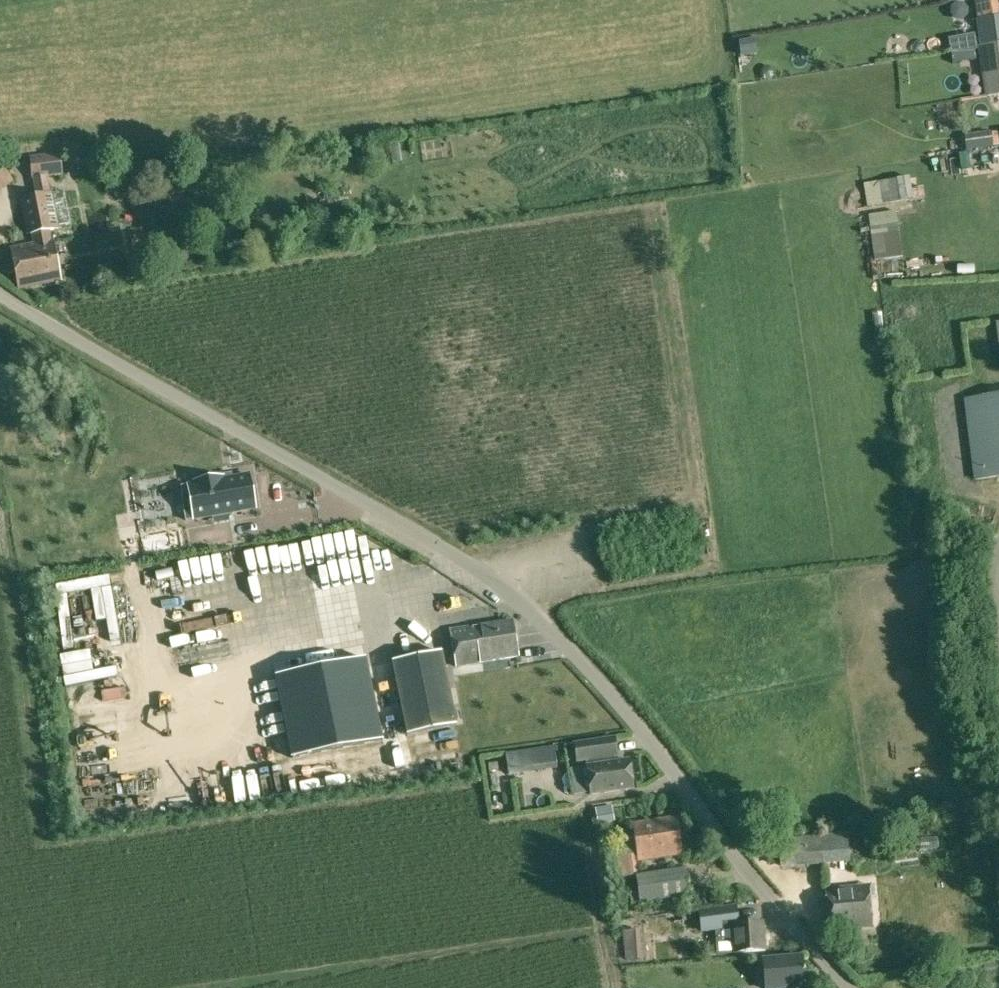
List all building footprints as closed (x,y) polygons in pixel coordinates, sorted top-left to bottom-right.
[(981,18),(998,15),(996,0),(978,0),(981,18)] [(991,31),(998,31),(998,21),(991,22),(991,31)] [(978,36),(979,44),(998,42),(998,33),(978,36)] [(754,38),(738,41),(741,56),(757,54),(754,38)] [(982,75),(998,73),(998,43),(978,46),(982,75)] [(982,75),(984,97),(998,94),(998,73),(982,75)] [(975,151),(998,149),(998,136),(974,137),(975,151)] [(33,158),(35,178),(64,175),(62,155),(33,158)] [(909,177),(880,181),(883,204),(912,200),(909,177)] [(5,257),(2,261),(4,270),(8,273),(17,271),(20,287),(62,279),(54,240),(52,240),(49,228),(57,227),(50,193),(21,199),(28,233),(33,232),(36,244),(12,249),(13,255),(5,257)] [(894,211),(869,215),(873,244),(882,243),(884,258),(902,255),(894,211)] [(181,259),(180,247),(165,248),(166,261),(181,259)] [(974,478),(998,475),(998,394),(965,398),(974,478)] [(194,485),(189,486),(194,521),(253,511),(248,477),(223,481),(223,479),(193,483),(194,485)] [(199,545),(229,544),(228,524),(206,525),(206,537),(199,537),(199,545)] [(186,528),(147,534),(150,554),(189,548),(186,528)] [(279,541),(286,568),(297,565),(290,538),(279,541)] [(100,585),(154,575),(152,561),(97,571),(100,585)] [(129,591),(148,590),(148,581),(128,582),(129,591)] [(227,588),(203,588),(203,612),(211,612),(211,652),(228,652),(227,588)] [(240,604),(244,616),(266,609),(262,597),(240,604)] [(178,600),(157,602),(159,618),(180,616),(178,600)] [(135,623),(152,621),(151,611),(134,613),(135,623)] [(512,620),(451,630),(456,665),(518,655),(512,620)] [(392,662),(400,701),(407,735),(456,726),(441,652),(392,662)] [(366,658),(276,676),(292,758),(383,741),(366,658)] [(493,669),(466,671),(467,679),(494,677),(493,669)] [(123,709),(134,708),(131,679),(120,680),(123,709)] [(280,709),(266,714),(270,726),(284,721),(280,709)] [(126,720),(126,731),(179,727),(178,717),(126,720)] [(575,743),(577,760),(588,759),(589,765),(587,766),(591,793),(633,787),(629,759),(615,762),(614,755),(617,754),(615,737),(575,743)] [(557,767),(554,747),(505,754),(509,775),(557,767)] [(489,764),(490,772),(499,770),(497,763),(489,764)] [(149,772),(155,825),(176,823),(169,770),(149,772)] [(594,808),(596,820),(613,817),(612,806),(594,808)] [(633,822),(639,860),(682,853),(677,815),(633,822)] [(834,836),(807,839),(809,863),(823,861),(822,853),(836,852),(834,836)] [(622,876),(636,874),(638,873),(635,855),(625,857),(619,858),(622,876)] [(636,874),(641,903),(689,896),(685,866),(638,873),(636,874)] [(825,888),(829,930),(873,926),(868,884),(825,888)] [(675,908),(674,898),(661,900),(663,910),(675,908)] [(740,951),(766,949),(764,922),(738,924),(732,925),(734,939),(739,938),(740,951)] [(624,931),(626,960),(642,959),(640,930),(624,931)] [(805,985),(803,955),(764,958),(767,987),(775,987),(805,985)]
